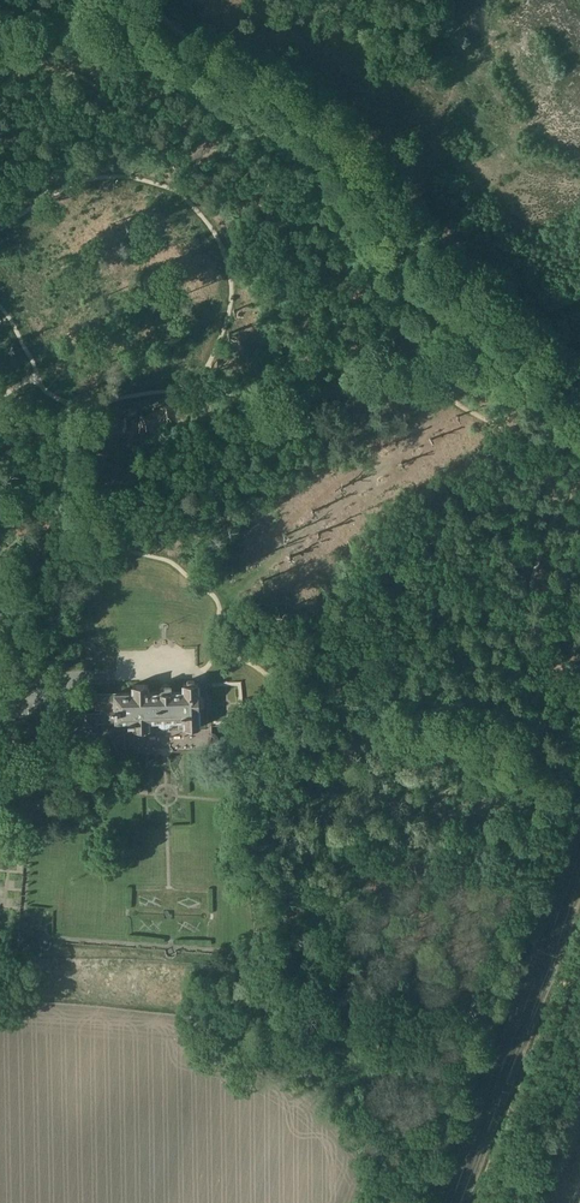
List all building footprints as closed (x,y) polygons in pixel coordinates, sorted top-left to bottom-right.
[(83,713),(83,724),(97,724),(97,720),(128,719),(128,722),(134,722),(134,728),(138,728),(139,731),(145,731),(147,728),(150,728),(150,720),(160,719),(161,722),(163,724),(166,723),(169,722),(169,719),(180,719),(180,726),(184,726),(184,727),(187,727),(189,729),(195,729),(196,726),(199,726),(199,706),(201,706),(204,702),(203,699),(201,696),(198,696),(198,683),(195,683),(193,680),(188,681),(186,683),(183,683),(183,691),(170,692),(170,685),(162,685),(162,692),(148,692),(148,684),(132,685),(133,692),(84,693),(84,704),(86,703),(88,706),(92,706),(94,704),(95,704),(95,708),(101,708),(101,712),(83,713)] [(111,762),(110,739),(96,739),(97,763),(111,762)] [(47,793),(36,800),(41,808),(52,802),(47,793)] [(18,930),(15,933),(12,935),(18,944),(24,939),(18,930)]
